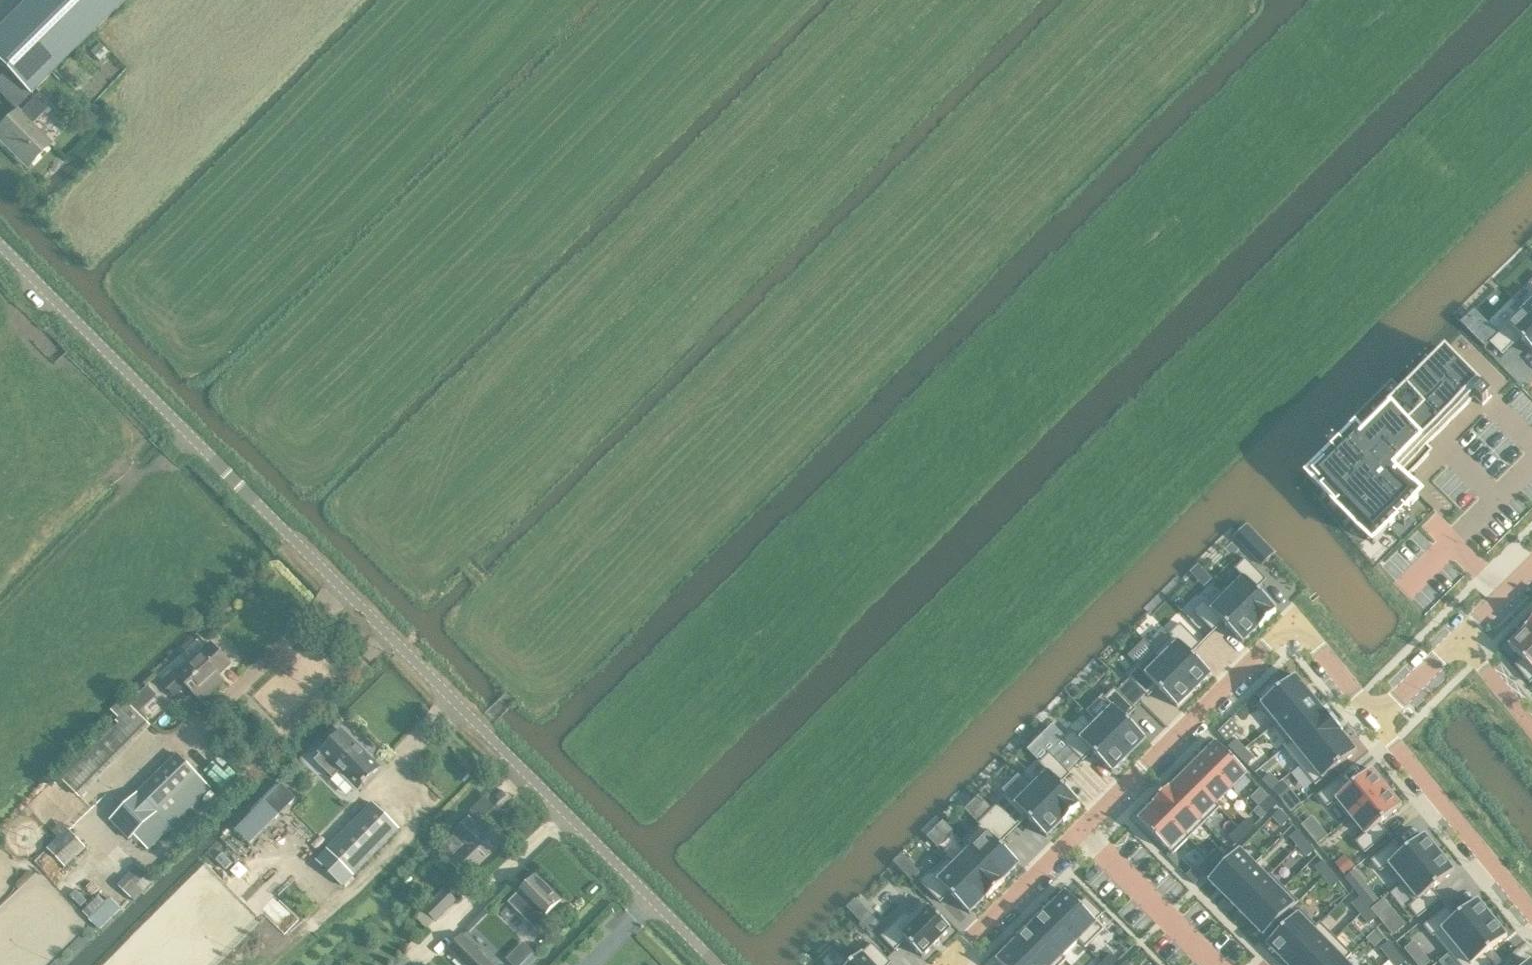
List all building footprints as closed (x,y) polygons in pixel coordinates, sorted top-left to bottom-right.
[(30,94),(105,20),(125,0),(28,0),(0,27),(0,64),(30,94)] [(31,125),(49,108),(36,96),(19,113),(17,111),(0,128),(0,140),(27,168),(50,144),(31,125)] [(1460,323),(1486,349),(1491,344),(1503,356),(1520,339),(1531,351),(1531,318),(1525,310),(1508,327),(1500,335),(1475,309),(1460,323)] [(1354,432),(1308,478),(1373,543),(1421,496),(1404,479),(1433,451),(1427,445),(1474,397),(1483,406),(1492,397),(1445,350),(1402,393),(1392,382),(1348,426),(1354,432)] [(1260,540),(1249,551),(1263,565),(1274,554),(1260,540)] [(1229,593),(1228,594),(1260,626),(1259,627),(1260,628),(1276,613),(1275,611),(1276,610),(1276,611),(1277,610),(1257,590),(1266,580),(1246,559),(1235,569),(1244,578),(1229,593)] [(1203,601),(1193,611),(1214,632),(1223,623),(1243,643),(1244,642),(1259,627),(1260,626),(1228,594),(1229,593),(1225,590),(1209,606),(1203,601)] [(1172,636),(1156,652),(1195,691),(1210,675),(1211,675),(1212,674),(1192,654),(1201,645),(1180,624),(1170,634),(1172,636)] [(1509,646),(1522,659),(1515,665),(1530,684),(1531,682),(1531,634),(1526,629),(1510,645),(1509,645),(1509,646)] [(1130,678),(1124,685),(1140,701),(1146,695),(1148,697),(1158,688),(1178,708),(1179,707),(1195,691),(1156,652),(1144,640),(1129,656),(1138,666),(1128,676),(1130,678)] [(201,702),(206,698),(217,688),(211,682),(229,665),(210,645),(178,675),(175,672),(162,684),(171,694),(184,683),(201,702)] [(1263,702),(1258,707),(1273,726),(1311,696),(1296,677),(1295,676),(1281,688),(1275,680),(1258,697),(1263,702)] [(1102,696),(1086,712),(1094,720),(1095,719),(1098,722),(1097,723),(1129,756),(1145,740),(1146,739),(1126,719),(1136,709),(1134,707),(1140,701),(1124,685),(1117,691),(1115,689),(1105,699),(1102,696)] [(1311,696),(1273,726),(1288,744),(1288,745),(1326,714),(1325,713),(1311,696)] [(104,739),(119,754),(149,723),(124,699),(112,711),(119,718),(118,720),(121,723),(104,739)] [(1288,744),(1284,747),(1300,766),(1341,733),(1342,734),(1343,733),(1327,712),(1325,713),(1326,714),(1288,745),(1288,744)] [(1062,741),(1056,747),(1075,766),(1081,759),(1083,762),(1093,752),(1113,773),(1114,772),(1113,771),(1129,756),(1097,723),(1098,722),(1095,719),(1094,720),(1078,736),(1073,731),(1065,738),(1062,741)] [(366,782),(380,768),(367,756),(368,755),(357,743),(356,744),(344,732),(322,753),(322,754),(315,761),(333,779),(340,772),(358,790),(363,785),(364,786),(368,783),(366,782)] [(1341,733),(1300,766),(1315,786),(1357,752),(1356,751),(1342,734),(1341,733)] [(83,791),(119,754),(104,739),(68,776),(83,791)] [(1236,740),(1229,747),(1238,756),(1245,749),(1236,740)] [(1216,744),(1201,759),(1232,790),(1248,775),(1216,743),(1216,744)] [(1044,769),(1028,785),(1064,820),(1063,821),(1064,822),(1080,807),(1079,806),(1080,804),(1080,805),(1081,804),(1061,784),(1070,774),(1068,772),(1075,766),(1056,747),(1050,753),(1040,763),(1039,764),(1044,769)] [(1245,749),(1238,756),(1247,766),(1254,759),(1245,749)] [(210,789),(204,783),(177,755),(138,793),(139,794),(112,821),(129,838),(156,811),(158,813),(176,795),(190,809),(210,789)] [(1201,759),(1185,774),(1216,805),(1217,805),(1232,790),(1201,759)] [(1341,777),(1318,796),(1327,807),(1337,800),(1351,817),(1386,789),(1372,771),(1372,770),(1350,788),(1341,777)] [(1171,789),(1170,789),(1204,824),(1220,808),(1217,805),(1216,805),(1185,774),(1171,789)] [(1270,774),(1263,781),(1272,790),(1279,783),(1270,774)] [(1279,783),(1272,790),(1281,800),(1288,793),(1279,783)] [(1007,795),(997,805),(1018,826),(1027,817),(1047,837),(1048,836),(1063,821),(1064,820),(1028,785),(1012,800),(1007,795)] [(1169,788),(1153,804),(1154,805),(1155,805),(1189,839),(1204,824),(1170,789),(1171,789),(1169,788)] [(1386,789),(1351,817),(1365,835),(1356,842),(1365,854),(1388,835),(1380,825),(1402,807),(1401,806),(1386,789)] [(1270,797),(1261,807),(1268,814),(1277,804),(1270,797)] [(328,849),(355,875),(399,830),(373,804),(328,849)] [(1018,826),(997,805),(989,814),(1009,835),(1018,826)] [(1139,819),(1138,820),(1173,855),(1189,839),(1155,805),(1154,805),(1140,820),(1139,819)] [(1280,810),(1272,817),(1282,827),(1289,820),(1280,810)] [(965,841),(963,842),(967,846),(967,845),(1003,881),(1003,880),(1019,865),(1020,864),(1000,844),(1009,835),(989,814),(979,823),(978,824),(980,826),(965,841)] [(502,842),(488,828),(488,827),(482,833),(469,819),(454,834),(456,836),(441,850),(452,861),(450,864),(465,879),(502,842)] [(1248,819),(1239,828),(1246,835),(1255,826),(1248,819)] [(1239,828),(1229,838),(1236,845),(1246,835),(1239,828)] [(1328,836),(1323,829),(1312,838),(1317,845),(1328,836)] [(65,867),(85,848),(68,830),(48,850),(65,867)] [(1298,831),(1290,837),(1298,847),(1306,841),(1298,831)] [(1394,842),(1371,861),(1380,873),(1386,868),(1400,885),(1439,854),(1425,836),(1424,835),(1402,853),(1394,842)] [(1306,841),(1298,847),(1307,858),(1314,851),(1306,841)] [(952,860),(951,861),(987,897),(986,898),(987,899),(1005,881),(1003,880),(1003,881),(967,845),(967,846),(952,860)] [(1218,849),(1208,859),(1215,866),(1225,856),(1218,849)] [(1240,850),(1208,881),(1209,882),(1210,882),(1223,895),(1254,864),(1240,850)] [(1439,854),(1400,885),(1414,903),(1409,907),(1418,919),(1441,900),(1432,890),(1454,872),(1454,871),(1453,871),(1439,854)] [(901,855),(892,864),(911,882),(920,873),(901,855)] [(1346,856),(1335,865),(1344,876),(1355,867),(1346,856)] [(930,872),(920,882),(941,903),(950,894),(970,914),(971,913),(986,898),(987,897),(951,861),(952,860),(949,857),(947,859),(932,874),(930,872)] [(1208,859),(1199,868),(1206,875),(1215,866),(1208,859)] [(1323,862),(1315,868),(1323,878),(1331,872),(1323,862)] [(1254,864),(1223,895),(1236,909),(1268,878),(1267,877),(1254,864)] [(144,893),(143,892),(154,881),(138,866),(119,886),(135,902),(144,893)] [(1345,878),(1355,890),(1364,882),(1355,870),(1345,878)] [(1331,872),(1323,878),(1332,888),(1340,882),(1331,872)] [(1268,878),(1236,909),(1250,922),(1284,888),(1270,874),(1267,877),(1268,878)] [(548,915),(561,901),(536,876),(521,890),(509,903),(542,933),(554,921),(548,915)] [(1284,888),(1250,922),(1263,936),(1264,937),(1299,903),(1284,888)] [(1066,892),(1048,909),(1079,941),(1086,948),(1104,930),(1096,922),(1103,915),(1086,898),(1079,905),(1066,892)] [(1360,898),(1352,904),(1361,914),(1368,908),(1360,898)] [(856,899),(847,908),(871,933),(881,923),(856,899)] [(1447,908),(1424,926),(1433,938),(1435,936),(1449,953),(1492,919),(1478,901),(1477,900),(1455,918),(1447,908)] [(906,913),(881,937),(895,951),(906,940),(923,957),(951,929),(923,901),(908,915),(906,913)] [(1368,908),(1361,914),(1369,924),(1377,918),(1368,908)] [(1048,909),(1031,926),(1062,958),(1063,957),(1079,941),(1048,909)] [(1301,910),(1267,945),(1268,946),(1283,961),(1317,926),(1301,910)] [(1406,926),(1396,913),(1383,924),(1393,936),(1406,926)] [(1449,953),(1459,964),(1493,964),(1485,955),(1507,937),(1507,936),(1506,936),(1492,919),(1449,953)] [(1283,961),(1287,964),(1309,964),(1336,938),(1320,922),(1317,926),(1283,961)] [(1014,943),(1036,964),(1062,964),(1067,960),(1063,957),(1062,958),(1031,926),(1014,943)] [(463,934),(447,950),(462,964),(493,964),(463,934)] [(1309,964),(1340,964),(1344,961),(1345,961),(1352,954),(1336,938),(1309,964)] [(1388,942),(1381,949),(1389,959),(1397,953),(1388,942)] [(996,961),(1001,964),(1036,964),(1014,943),(996,961)] [(851,964),(890,964),(892,963),(873,944),(863,954),(862,954),(851,964)] [(1389,959),(1394,964),(1403,964),(1405,963),(1397,953),(1389,959)] [(1102,964),(1103,964),(1115,964),(1118,961),(1112,954),(1102,964)] [(1425,955),(1415,963),(1417,964),(1428,964),(1431,963),(1425,955)]
